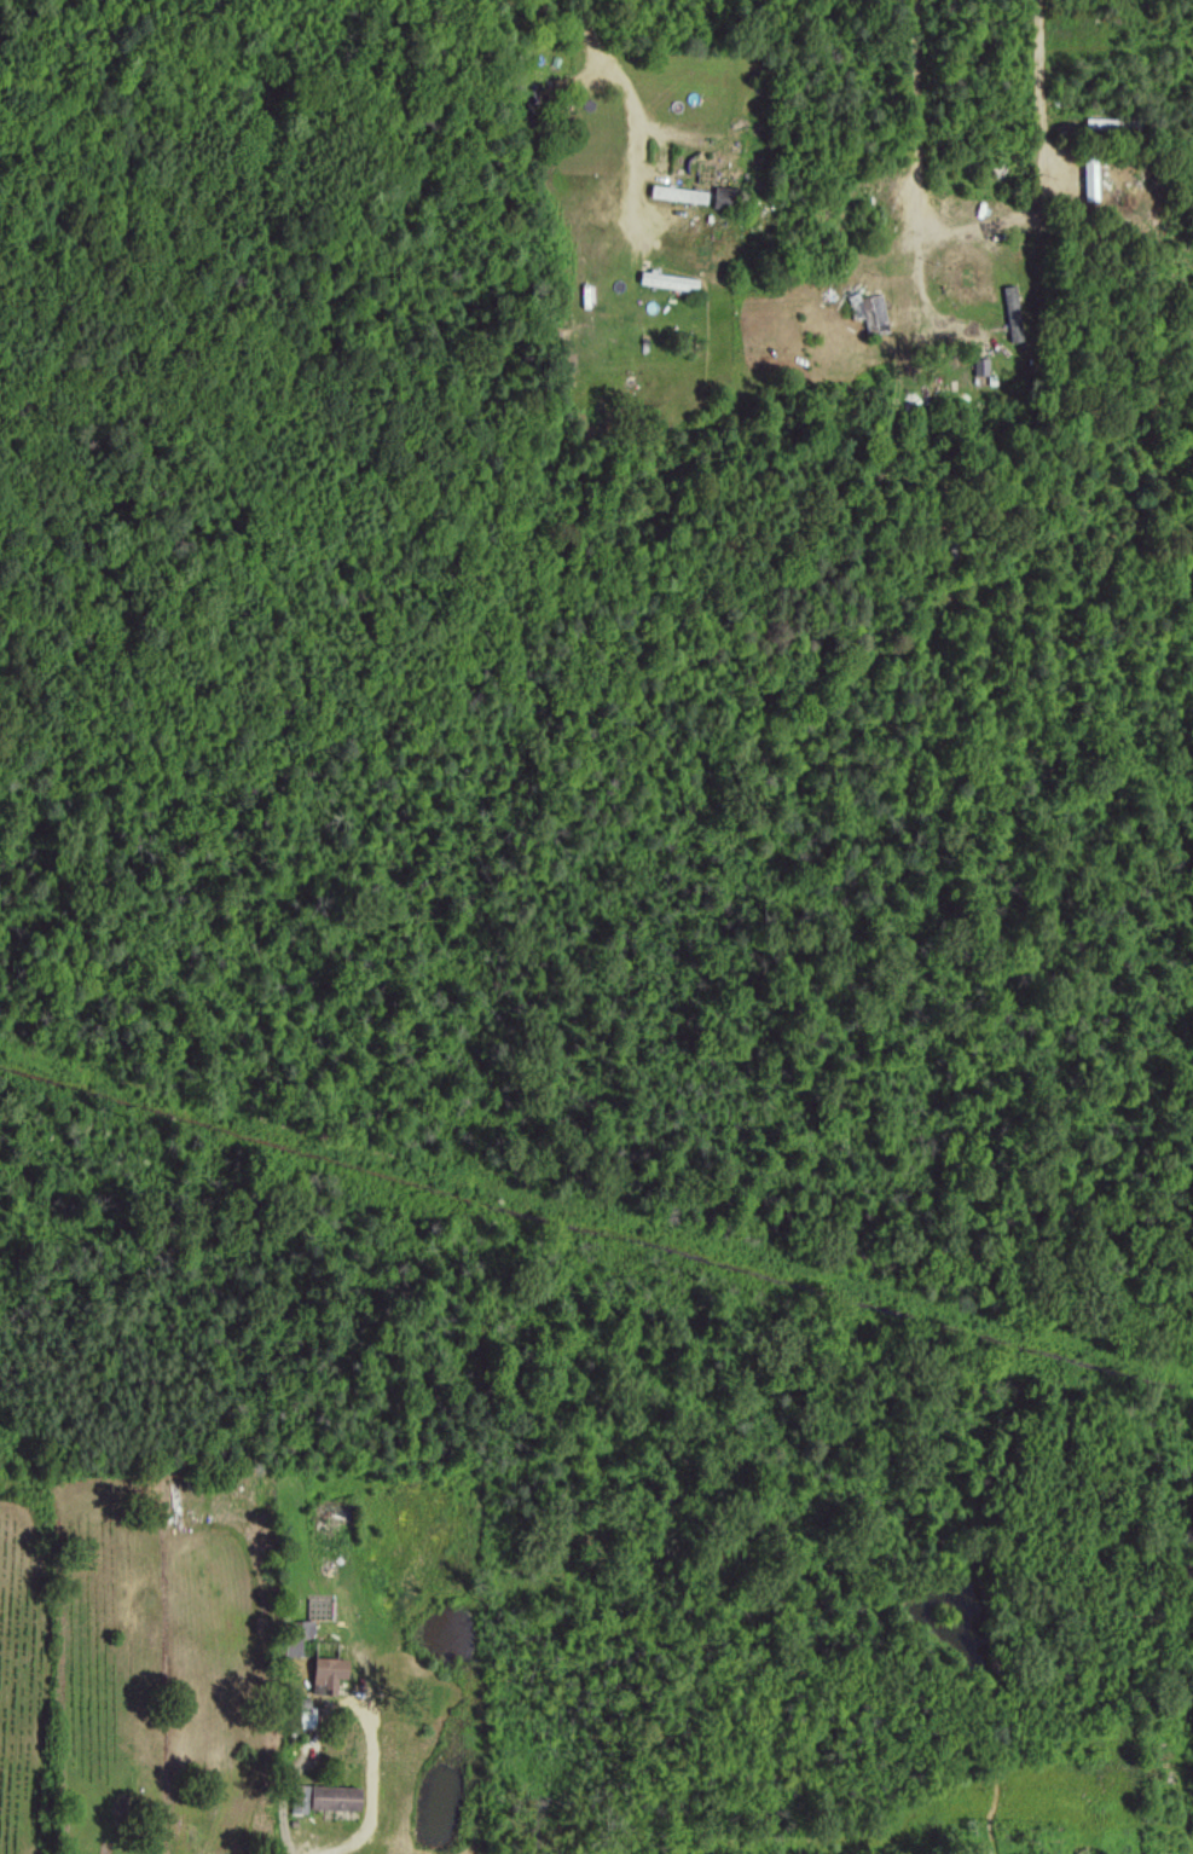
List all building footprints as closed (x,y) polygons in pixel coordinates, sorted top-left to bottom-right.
[(707,190),(649,184),(648,197),(706,203),(707,190)] [(863,317),(866,336),(887,332),(880,292),(858,296),(857,292),(846,294),(851,319),(863,317)] [(285,1655),(300,1654),(300,1637),(313,1637),(312,1619),(284,1620),(285,1655)] [(334,1693),(334,1676),(343,1676),(343,1657),(311,1656),(310,1693),(334,1693)] [(289,1812),(305,1812),(305,1808),(357,1809),(358,1786),(291,1783),(289,1812)]
